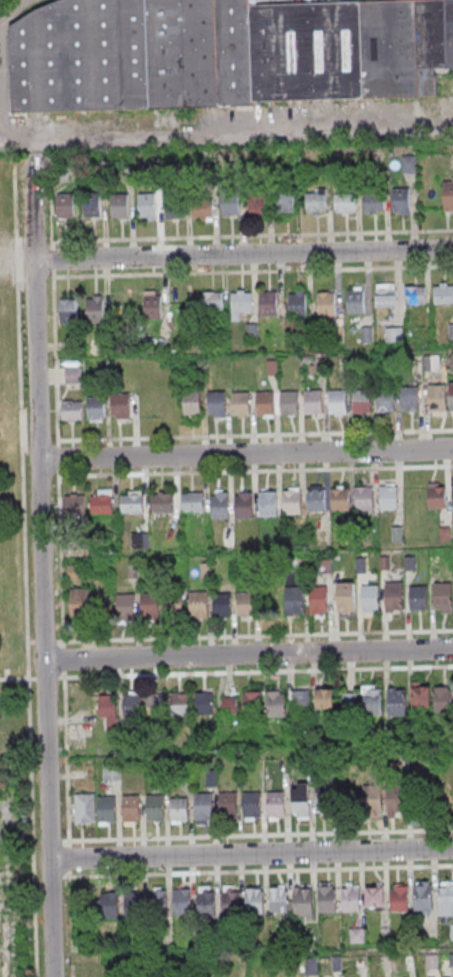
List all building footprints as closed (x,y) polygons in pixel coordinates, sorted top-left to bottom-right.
[(40,7),(61,0),(251,0),(251,5),(415,0),(452,0),(452,68),(435,68),(437,95),(253,101),(253,105),(11,113),(8,25),(40,7)] [(416,173),(416,156),(402,156),(402,173),(416,173)] [(443,210),(452,210),(452,181),(443,181),(443,210)] [(276,212),(294,212),(294,189),(276,189),(276,212)] [(326,214),(326,189),(306,189),(306,214),(326,214)] [(393,191),(410,190),(410,215),(393,215),(393,191)] [(334,212),(355,212),(355,193),(334,193),(334,212)] [(75,194),(56,194),(56,217),(75,217),(75,194)] [(128,194),(111,194),(111,218),(128,218),(128,194)] [(156,194),(139,194),(139,218),(156,218),(156,194)] [(101,216),(101,196),(84,196),(84,216),(101,216)] [(249,196),(249,214),(267,214),(267,196),(249,196)] [(364,214),(383,214),(384,196),(364,196),(364,214)] [(221,197),(221,215),(238,215),(238,197),(221,197)] [(183,199),(164,199),(164,218),(183,218),(183,199)] [(213,220),(213,201),(193,201),(193,220),(213,220)] [(376,307),(396,307),(396,283),(376,283),(376,307)] [(452,304),(452,283),(433,283),(433,304),(452,304)] [(425,286),(404,286),(404,304),(425,304),(425,286)] [(252,290),(231,290),(231,320),(240,320),(240,312),(252,312),(252,290)] [(202,310),(222,310),(222,291),(202,291),(202,310)] [(347,293),(364,293),(365,317),(348,317),(347,293)] [(261,295),(278,295),(279,319),(262,320),(261,295)] [(319,295),(336,295),(337,319),(320,320),(319,295)] [(290,296),(307,296),(308,320),(291,321),(290,296)] [(145,299),(162,298),(163,323),(146,323),(145,299)] [(87,301),(104,301),(105,325),(88,326),(87,301)] [(61,303),(78,302),(79,327),(62,327),(61,303)] [(425,358),(425,369),(437,369),(437,358),(425,358)] [(81,385),(81,368),(64,368),(64,385),(81,385)] [(428,390),(446,389),(446,414),(429,414),(428,390)] [(401,391),(418,390),(419,415),(402,415),(401,391)] [(377,391),(394,391),(395,415),(378,416),(377,391)] [(353,393),(370,393),(370,417),(353,417),(353,393)] [(306,394),(323,394),(323,418),(306,418),(306,394)] [(330,394),(347,394),(347,418),(330,418),(330,394)] [(184,395),(202,395),(202,419),(185,420),(184,395)] [(209,396),(227,395),(227,421),(214,422),(214,418),(210,418),(209,396)] [(233,396),(251,395),(251,420),(234,420),(233,396)] [(258,395),(275,395),(275,419),(258,420),(258,395)] [(282,395),(299,395),(299,419),(282,419),(282,395)] [(113,398),(130,397),(131,422),(114,422),(113,398)] [(89,401),(106,400),(106,425),(89,425),(89,401)] [(60,401),(60,421),(82,421),(82,401),(60,401)] [(429,487),(446,486),(446,511),(429,511),(429,487)] [(309,490),(326,490),(326,514),(309,515),(309,490)] [(356,490),(373,490),(373,514),(356,515),(356,490)] [(380,490),(397,490),(398,514),(381,514),(380,490)] [(112,516),(112,491),(90,491),(90,516),(112,516)] [(121,513),(142,513),(142,492),(121,492),(121,513)] [(331,493),(349,492),(349,514),(332,514),(331,493)] [(175,493),(152,493),(152,512),(175,512),(175,493)] [(204,493),(182,493),(182,512),(204,512),(204,493)] [(285,494),(302,493),(302,518),(285,518),(285,494)] [(261,496),(278,495),(278,519),(261,520),(261,496)] [(64,496),(64,517),(86,517),(86,496),(64,496)] [(237,498),(254,497),(254,522),(237,522),(237,498)] [(212,499),(229,498),(230,522),(213,523),(212,499)] [(393,541),(401,541),(401,528),(393,528),(393,541)] [(138,548),(148,548),(147,534),(138,534),(138,548)] [(67,565),(67,582),(82,582),(82,565),(67,565)] [(403,611),(403,582),(386,582),(386,611),(403,611)] [(285,614),(304,614),(304,586),(285,586),(285,614)] [(355,613),(355,588),(337,588),(337,613),(355,613)] [(434,589),(451,588),(452,613),(435,613),(434,589)] [(70,589),(70,619),(90,619),(90,589),(70,589)] [(362,590),(379,589),(380,613),(362,614),(362,590)] [(410,590),(427,590),(428,614),(411,615),(410,590)] [(311,591),(328,591),(329,615),(312,615),(311,591)] [(141,593),(141,618),(159,618),(159,593),(141,593)] [(134,594),(117,594),(117,622),(134,622),(134,594)] [(183,594),(166,594),(166,615),(183,615),(183,594)] [(191,595),(208,595),(209,616),(192,617),(191,595)] [(239,597),(256,596),(257,618),(240,618),(239,597)] [(215,598),(232,597),(233,618),(215,619),(215,598)] [(412,681),(420,681),(420,687),(430,686),(431,707),(412,708),(412,681)] [(382,716),(382,687),(361,687),(361,694),(342,693),(341,712),(360,712),(360,715),(382,716)] [(388,690),(406,689),(406,715),(388,715),(388,690)] [(334,690),(315,690),(315,711),(334,711),(334,690)] [(222,697),(222,716),(262,716),(262,691),(242,691),(242,697),(222,697)] [(292,719),(309,719),(309,691),(292,691),(292,719)] [(435,692),(452,691),(452,716),(435,716),(435,692)] [(213,715),(213,692),(194,692),(194,715),(213,715)] [(268,717),(285,717),(285,692),(268,692),(268,717)] [(171,693),(171,716),(189,716),(189,693),(171,693)] [(147,716),(165,716),(165,694),(147,694),(147,716)] [(121,718),(141,718),(141,695),(121,695),(121,718)] [(106,720),(106,731),(117,731),(117,696),(98,696),(98,720),(106,720)] [(119,780),(119,765),(103,765),(103,780),(119,780)] [(325,791),(325,782),(316,782),(316,815),(339,815),(339,791),(325,791)] [(388,817),(410,817),(410,783),(388,783),(388,817)] [(383,786),(363,786),(363,812),(383,812),(383,786)] [(309,819),(309,788),(292,788),(292,819),(309,819)] [(266,791),(284,791),(284,817),(267,817),(266,791)] [(219,792),(237,792),(237,817),(220,818),(219,792)] [(242,792),(260,792),(261,817),(243,817),(242,792)] [(195,793),(213,793),(213,818),(195,819),(195,793)] [(75,794),(94,794),(95,822),(76,823),(75,794)] [(122,795),(140,795),(140,821),(122,821),(122,795)] [(146,795),(164,795),(164,820),(147,820),(146,795)] [(97,797),(115,796),(116,822),(98,822),(97,797)] [(171,798),(188,797),(188,819),(182,820),(182,823),(171,823),(171,798)] [(438,882),(438,917),(452,917),(452,882),(438,882)] [(390,885),(408,885),(408,910),(390,911),(390,885)] [(415,885),(432,885),(433,910),(415,910),(415,885)] [(215,886),(198,886),(198,916),(215,916),(215,886)] [(318,886),(336,886),(336,912),(318,912),(318,886)] [(342,887),(360,886),(360,912),(343,912),(342,887)] [(269,887),(287,887),(288,912),(270,913),(269,887)] [(366,887),(384,887),(384,906),(366,906),(366,887)] [(153,913),(166,913),(166,888),(153,888),(153,913)] [(173,889),(191,888),(191,914),(173,914),(173,889)] [(246,913),(264,913),(264,888),(246,888),(246,913)] [(294,888),(312,888),(312,914),(295,914),(294,888)] [(143,918),(143,891),(125,891),(125,918),(143,918)] [(221,891),(239,891),(240,916),(222,917),(221,891)] [(100,893),(100,917),(119,917),(119,893),(100,893)]
